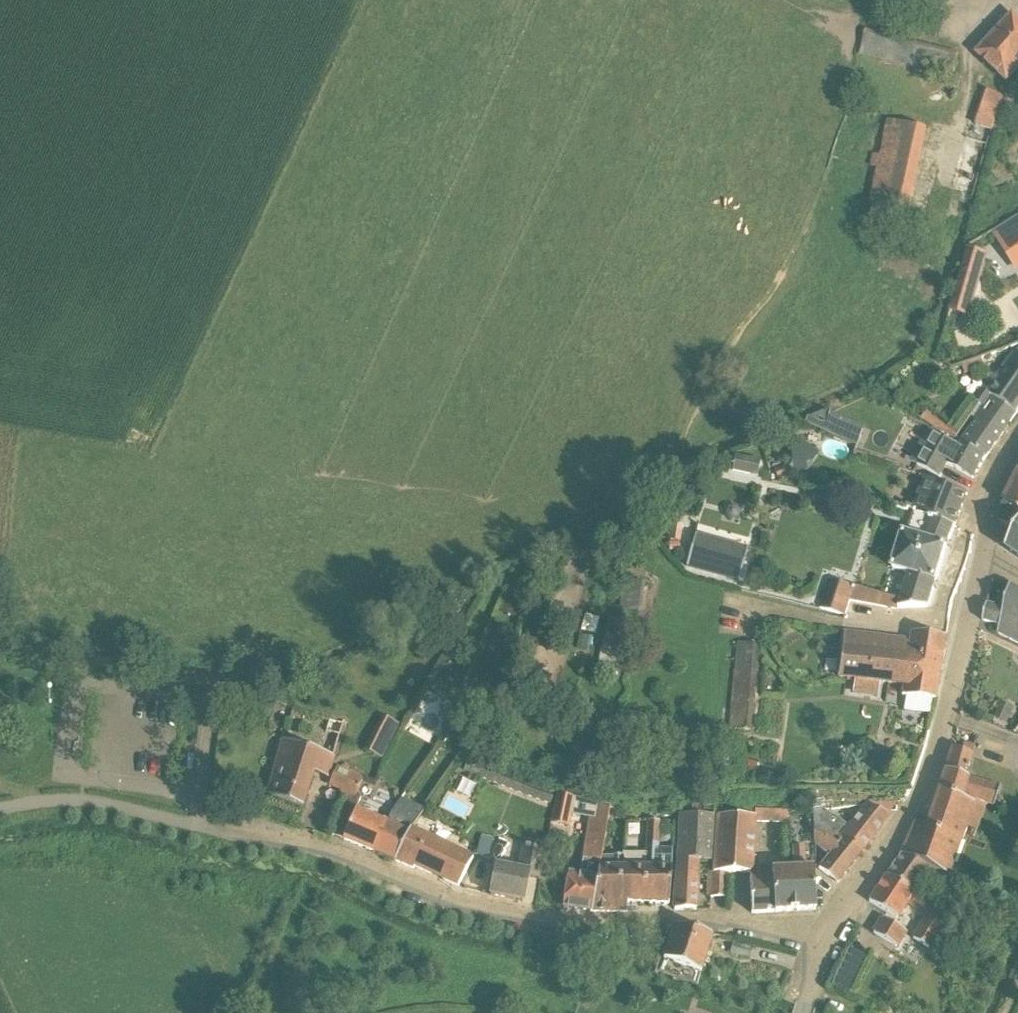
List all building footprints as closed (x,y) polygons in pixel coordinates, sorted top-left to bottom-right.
[(1013,14),(978,53),(1006,81),(1017,68),(1017,18),(1013,14)] [(928,66),(954,73),(959,53),(866,30),(861,49),(861,53),(927,70),(928,66)] [(990,87),(976,120),(993,127),(1006,93),(990,87)] [(870,204),(901,211),(911,214),(929,129),(888,120),(881,156),(874,154),(872,165),(879,166),(870,204)] [(1017,271),(1017,217),(993,233),(1017,271)] [(976,297),(988,253),(967,247),(954,291),(976,297)] [(1015,351),(1010,358),(1004,366),(987,391),(983,388),(975,400),(982,404),(988,395),(1015,415),(1017,413),(1017,412),(1017,347),(1015,351)] [(988,456),(1015,415),(988,395),(982,404),(987,407),(962,442),(964,443),(988,456)] [(805,422),(823,430),(829,416),(830,413),(825,411),(807,418),(805,422)] [(922,418),(956,439),(959,434),(928,411),(922,418)] [(964,443),(962,442),(962,443),(960,442),(959,445),(921,422),(920,424),(904,413),(898,421),(924,437),(922,441),(913,435),(908,445),(905,443),(903,447),(906,449),(902,455),(940,476),(947,463),(963,473),(974,479),(986,458),(988,456),(964,443)] [(864,431),(829,416),(823,430),(859,445),(864,431)] [(789,471),(811,467),(812,461),(820,450),(799,436),(787,456),(789,471)] [(762,459),(736,454),(732,472),(758,477),(762,459)] [(789,473),(787,465),(776,468),(778,476),(789,473)] [(956,524),(968,493),(925,477),(914,507),(956,524)] [(1017,556),(1017,478),(1005,503),(997,535),(1001,536),(1002,537),(999,542),(1008,547),(1007,548),(1017,556)] [(947,546),(956,524),(914,507),(897,503),(896,507),(908,510),(909,507),(916,510),(909,533),(907,533),(904,532),(893,568),(910,573),(902,599),(854,585),(830,578),(821,608),(845,616),(845,618),(848,618),(848,616),(846,615),(850,600),(892,608),(929,607),(947,546)] [(671,523),(669,539),(679,541),(682,524),(671,523)] [(698,530),(689,562),(738,575),(747,544),(698,530)] [(669,551),(680,551),(680,541),(669,541),(669,551)] [(1011,585),(1007,601),(999,599),(997,606),(988,603),(983,620),(1001,624),(999,633),(1017,643),(1017,588),(1011,585)] [(620,678),(626,632),(607,630),(606,635),(605,635),(604,634),(602,647),(600,647),(597,671),(600,671),(600,676),(620,678)] [(884,642),(885,637),(843,631),(843,633),(844,633),(838,677),(894,683),(897,660),(879,657),(882,642),(884,642)] [(945,652),(946,637),(912,631),(907,659),(902,658),(905,639),(885,637),(884,642),(882,642),(879,657),(897,660),(894,683),(907,684),(904,694),(937,701),(942,673),(945,652)] [(586,650),(589,637),(581,635),(577,648),(586,650)] [(726,666),(725,679),(733,679),(732,692),(725,692),(724,713),(730,713),(730,730),(752,732),(759,642),(735,640),(733,666),(726,666)] [(1008,724),(1015,706),(1001,701),(994,718),(1008,724)] [(400,723),(387,717),(379,733),(392,740),(400,723)] [(329,778),(337,757),(346,724),(327,718),(318,751),(287,741),(279,765),(274,782),(269,796),(303,808),(315,775),(329,778)] [(967,775),(975,745),(964,742),(962,750),(953,748),(941,787),(927,828),(916,823),(902,854),(949,874),(965,826),(976,799),(991,804),(998,786),(967,775)] [(888,770),(891,759),(880,756),(877,767),(888,770)] [(519,792),(521,785),(467,764),(464,770),(519,792)] [(352,793),(355,795),(363,779),(340,768),(332,785),(343,789),(339,797),(348,800),(352,793)] [(355,796),(355,795),(352,793),(348,800),(332,834),(369,850),(383,821),(355,809),(360,798),(355,796)] [(609,805),(563,794),(561,803),(594,811),(594,815),(584,857),(581,856),(578,872),(570,871),(564,907),(591,911),(598,867),(606,817),(609,805)] [(428,837),(411,829),(426,807),(407,799),(404,807),(398,803),(386,823),(383,821),(369,850),(414,869),(415,867),(428,837)] [(813,808),(814,828),(839,841),(841,838),(862,853),(892,814),(866,801),(850,826),(826,808),(813,808)] [(757,822),(762,822),(762,809),(753,809),(753,816),(717,817),(715,846),(752,847),(755,847),(757,822)] [(774,822),(774,810),(762,809),(762,822),(774,822)] [(774,810),(774,822),(786,822),(786,810),(774,810)] [(675,910),(697,910),(698,864),(698,861),(709,861),(713,817),(682,815),(675,910)] [(647,836),(659,837),(660,824),(648,823),(647,836)] [(815,843),(829,854),(839,841),(814,828),(815,843)] [(658,847),(659,837),(647,836),(645,871),(642,903),(642,907),(669,905),(670,873),(671,848),(658,847)] [(415,867),(458,887),(473,858),(428,837),(415,867)] [(841,838),(839,841),(829,854),(819,866),(839,881),(862,853),(841,838)] [(491,895),(523,901),(528,876),(540,878),(545,849),(523,845),(518,869),(496,865),(491,895)] [(755,847),(752,847),(715,846),(712,875),(727,875),(727,872),(753,873),(755,847)] [(815,910),(813,872),(806,873),(804,847),(791,848),(793,875),(773,876),(776,912),(815,910)] [(622,855),(621,855),(612,854),(610,868),(598,867),(591,911),(618,912),(619,906),(616,905),(618,869),(620,869),(622,855)] [(902,855),(886,876),(913,891),(914,889),(924,870),(934,876),(931,881),(947,887),(951,876),(949,874),(902,854),(902,855)] [(642,903),(645,871),(620,869),(618,869),(616,905),(619,906),(618,912),(628,912),(628,902),(642,903)] [(727,875),(712,875),(710,875),(711,897),(727,898),(727,875)] [(752,913),(776,912),(773,876),(750,877),(752,913)] [(950,909),(914,889),(913,891),(886,876),(869,902),(897,917),(910,895),(919,899),(916,904),(928,911),(914,937),(930,945),(950,909)] [(972,885),(966,896),(982,904),(988,894),(972,885)] [(884,917),(875,933),(898,946),(907,930),(884,917)] [(675,925),(664,958),(701,972),(713,934),(675,925)] [(731,951),(749,956),(752,946),(734,941),(731,951)] [(850,989),(866,956),(852,949),(836,983),(850,989)]
